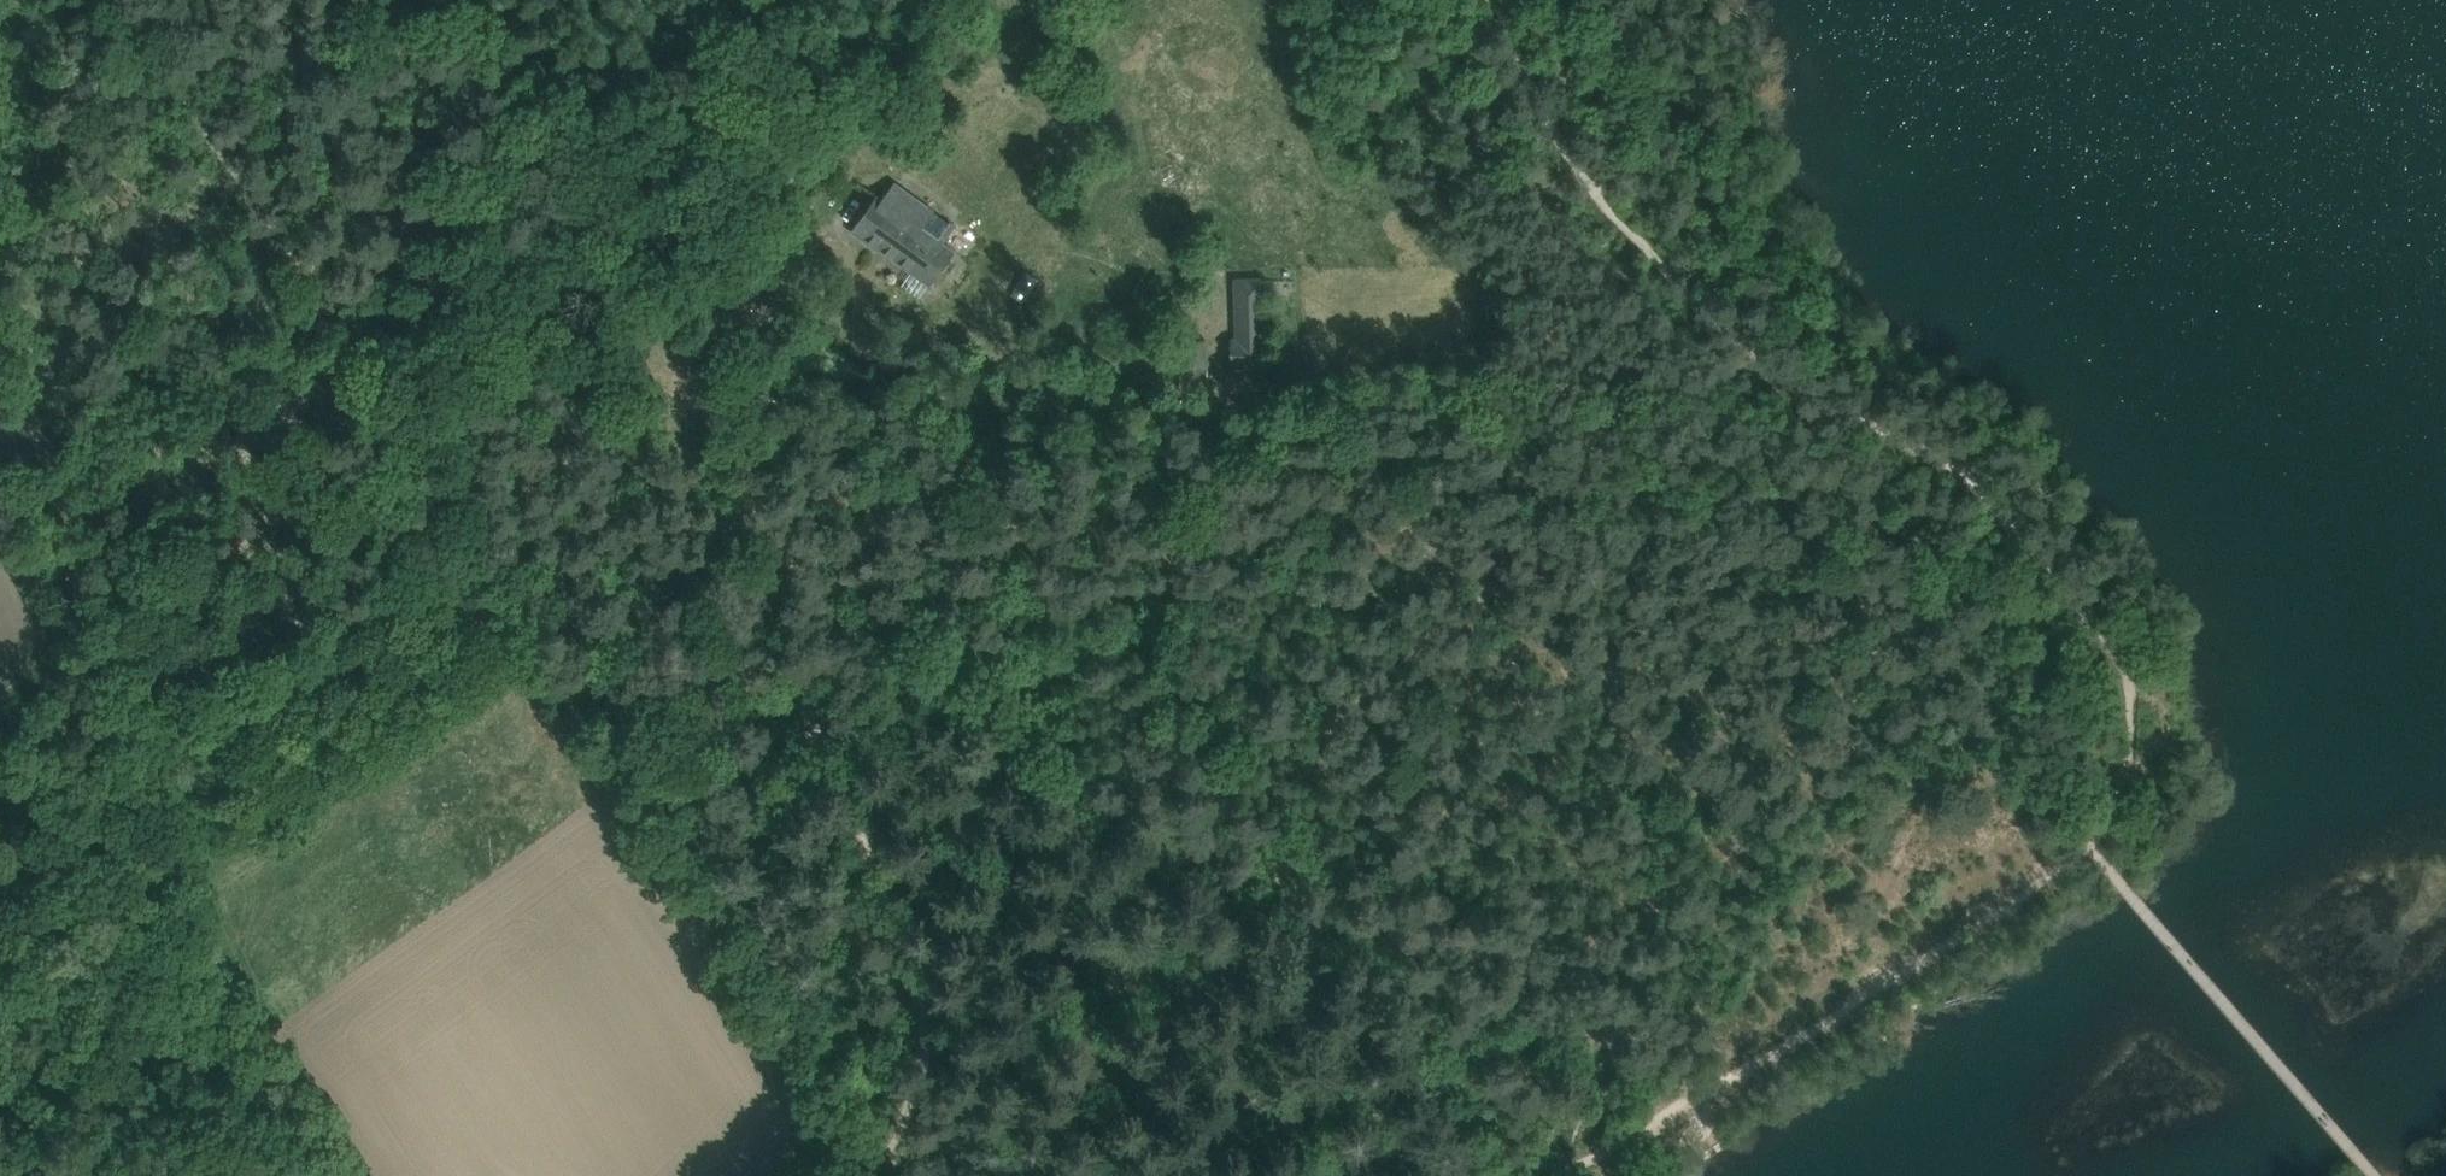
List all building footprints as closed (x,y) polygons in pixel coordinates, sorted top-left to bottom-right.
[(882,197),(880,195),(855,230),(929,283),(955,247),(945,240),(953,228),(902,193),(891,184),(882,197)] [(1231,367),(1266,366),(1263,277),(1233,278),(1235,339),(1230,339),(1231,367)] [(1180,368),(1208,367),(1207,341),(1179,342),(1180,368)]
